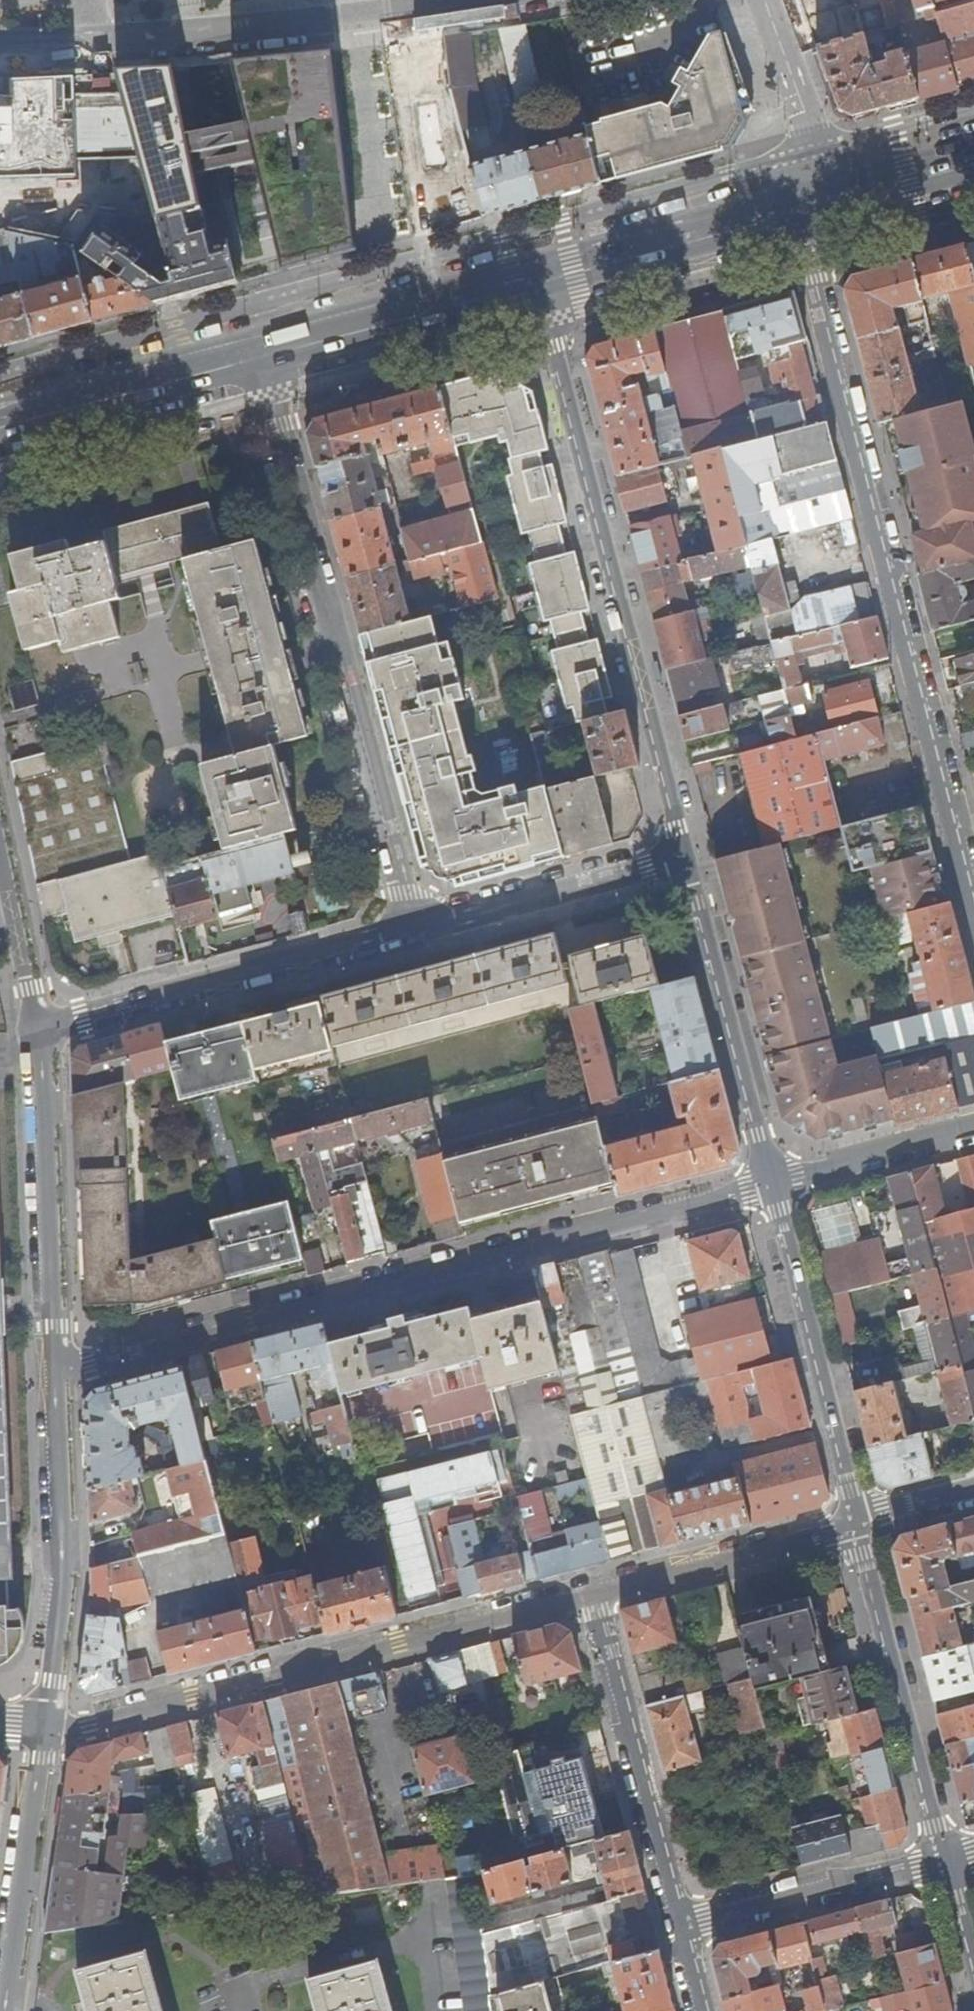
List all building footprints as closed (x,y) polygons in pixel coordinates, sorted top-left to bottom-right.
[(887,29),(897,26),(890,0),(879,0),(887,29)] [(917,13),(922,11),(925,21),(937,18),(934,8),(932,0),(913,0),(917,13)] [(934,8),(937,18),(943,43),(956,89),(973,84),(973,0),(932,0),(934,8)] [(897,26),(887,29),(863,35),(867,48),(881,48),(902,43),(897,26)] [(541,103),(522,27),(494,31),(515,110),(523,138),(533,135),(526,107),(541,103)] [(681,164),(722,152),(717,133),(727,117),(742,113),(721,31),(708,35),(687,73),(679,69),(671,85),(679,89),(668,109),(663,107),(586,127),(585,126),(583,127),(586,137),(598,183),(614,179),(614,182),(681,164)] [(486,124),(466,35),(443,38),(446,69),(448,88),(455,112),(460,131),(486,124)] [(863,35),(816,48),(839,111),(852,117),(871,112),(882,109),(916,100),(904,54),(904,52),(884,57),(885,59),(881,60),(882,66),(865,71),(863,67),(870,60),(867,48),(863,35)] [(956,89),(943,43),(904,54),(916,100),(950,91),(956,89)] [(334,52),(232,61),(247,123),(256,160),(282,270),(347,253),(355,251),(334,52)] [(188,134),(175,67),(117,70),(142,158),(159,218),(203,207),(196,172),(188,134)] [(82,178),(80,160),(142,158),(117,70),(0,77),(0,178),(82,178)] [(512,141),(523,138),(515,110),(505,113),(512,141)] [(256,160),(247,123),(188,134),(196,172),(256,160)] [(598,183),(586,137),(527,152),(541,201),(572,193),(591,188),(598,186),(598,183)] [(527,152),(523,138),(512,141),(510,142),(515,156),(527,152)] [(541,201),(527,152),(515,156),(470,168),(482,217),(496,213),(511,209),(541,201)] [(203,207),(204,212),(211,211),(215,225),(223,223),(218,203),(203,207)] [(203,207),(159,218),(170,269),(149,274),(137,265),(144,256),(143,253),(104,225),(84,252),(119,278),(156,304),(168,301),(190,295),(237,282),(227,240),(215,242),(214,237),(209,238),(207,232),(208,231),(204,212),(203,207)] [(11,281),(19,280),(7,230),(0,232),(0,284),(11,281)] [(19,280),(34,337),(65,329),(91,322),(83,288),(74,245),(70,244),(7,230),(19,280)] [(966,247),(973,279),(973,245),(966,247)] [(910,262),(920,299),(973,284),(973,279),(966,247),(910,262)] [(843,291),(856,340),(897,329),(892,309),(904,306),(909,325),(925,321),(920,299),(910,262),(852,277),(843,291)] [(83,288),(91,322),(113,316),(156,304),(119,278),(101,283),(100,278),(93,280),(94,285),(83,288)] [(9,344),(34,337),(19,280),(11,281),(15,296),(0,300),(0,347),(9,344)] [(793,293),(723,312),(728,331),(735,361),(771,351),(773,359),(769,360),(770,365),(769,366),(774,385),(782,384),(786,399),(763,396),(754,363),(743,366),(744,371),(739,373),(750,415),(756,441),(827,423),(823,409),(793,293)] [(735,361),(728,331),(723,312),(686,322),(653,331),(679,433),(750,415),(739,373),(735,361)] [(856,340),(878,423),(893,419),(920,412),(899,328),(897,329),(856,340)] [(615,477),(654,467),(670,463),(685,459),(679,433),(653,331),(611,343),(593,348),(584,361),(615,477)] [(485,397),(479,378),(439,389),(452,436),(452,438),(467,434),(470,443),(498,435),(500,443),(507,441),(512,458),(508,460),(512,476),(506,478),(506,480),(504,480),(507,494),(511,494),(517,520),(514,521),(518,536),(521,535),(521,537),(527,535),(530,547),(535,565),(529,566),(530,568),(527,569),(530,583),(533,583),(540,609),(537,610),(541,624),(544,623),(544,625),(550,624),(553,635),(558,652),(552,654),(552,655),(550,656),(553,669),(556,668),(563,694),(560,695),(564,710),(567,709),(567,711),(573,710),(577,724),(582,723),(607,716),(603,701),(599,687),(608,685),(597,643),(588,645),(580,614),(576,600),(585,598),(578,569),(568,571),(565,557),(557,527),(553,513),(562,510),(555,482),(546,484),(542,470),(538,454),(547,452),(537,413),(530,415),(526,402),(516,405),(513,393),(508,391),(485,397)] [(452,436),(439,389),(313,422),(306,436),(315,468),(366,456),(368,463),(384,466),(381,457),(452,436)] [(920,517),(973,503),(973,453),(961,401),(920,412),(893,419),(901,450),(898,451),(904,471),(907,470),(920,517)] [(721,450),(756,441),(750,415),(679,433),(685,459),(693,457),(721,450)] [(851,520),(827,423),(756,441),(721,450),(745,546),(772,540),(841,523),(851,520)] [(467,434),(452,438),(453,444),(454,447),(470,443),(467,434)] [(454,447),(453,444),(430,450),(433,462),(434,462),(457,456),(454,447)] [(745,546),(721,450),(693,457),(695,464),(718,553),(745,546)] [(366,456),(315,468),(329,523),(380,510),(368,463),(366,456)] [(457,456),(434,462),(437,470),(459,464),(457,456)] [(693,457),(685,459),(670,463),(672,471),(695,464),(693,457)] [(434,462),(433,462),(413,467),(415,475),(416,476),(437,470),(434,462)] [(44,470),(42,463),(27,467),(29,475),(44,470)] [(437,470),(447,508),(461,504),(463,509),(470,506),(459,464),(437,470)] [(654,467),(615,477),(624,512),(631,510),(633,516),(649,512),(648,506),(663,502),(654,467)] [(551,468),(542,470),(546,484),(555,482),(551,468)] [(437,470),(416,476),(435,511),(447,508),(437,470)] [(385,509),(394,506),(392,501),(383,503),(385,509)] [(158,527),(211,513),(208,502),(184,509),(68,539),(71,551),(107,541),(110,552),(161,539),(158,527)] [(922,573),(973,561),(973,503),(920,517),(924,532),(912,535),(922,573)] [(380,510),(329,523),(344,578),(395,565),(382,517),(395,513),(394,506),(385,509),(380,510)] [(400,530),(408,561),(480,542),(471,510),(400,530)] [(566,524),(562,510),(553,513),(557,527),(566,524)] [(283,835),(296,831),(272,745),(306,736),(254,540),(221,549),(211,513),(158,527),(161,539),(167,562),(174,560),(182,558),(187,577),(189,583),(206,649),(212,671),(230,738),(235,755),(200,764),(223,851),(283,835)] [(674,517),(668,518),(673,538),(679,536),(674,517)] [(668,518),(628,528),(640,572),(680,563),(673,538),(668,518)] [(857,544),(851,520),(841,523),(846,546),(857,544)] [(71,551),(68,539),(11,555),(20,589),(10,592),(25,649),(55,641),(58,652),(65,650),(119,635),(110,600),(121,597),(115,575),(116,575),(110,552),(107,541),(71,551)] [(116,575),(167,562),(161,539),(110,552),(116,575)] [(750,567),(757,594),(762,613),(764,619),(790,612),(783,587),(778,565),(770,567),(769,562),(777,560),(772,540),(745,546),(750,567)] [(395,565),(344,578),(359,635),(376,630),(410,621),(397,574),(406,572),(408,580),(413,579),(414,584),(444,576),(441,565),(450,563),(462,607),(494,599),(480,542),(408,561),(395,565)] [(680,563),(640,572),(652,621),(707,607),(705,600),(687,604),(682,583),(692,581),(692,582),(750,567),(745,546),(718,553),(680,563)] [(568,571),(578,569),(574,555),(565,557),(568,571)] [(958,622),(973,618),(973,600),(968,602),(962,582),(973,579),(973,561),(922,573),(916,575),(930,630),(958,622)] [(796,637),(876,617),(867,583),(804,599),(800,602),(790,612),(796,637)] [(783,587),(790,612),(800,602),(795,584),(783,587)] [(576,600),(580,614),(589,612),(585,598),(576,600)] [(707,607),(652,621),(665,670),(708,659),(716,657),(715,651),(702,654),(700,644),(698,637),(704,635),(706,635),(703,622),(710,620),(707,607)] [(770,644),(796,637),(790,612),(764,619),(770,643),(770,644)] [(764,619),(762,613),(751,616),(758,646),(770,643),(764,619)] [(383,658),(366,662),(376,702),(386,700),(390,717),(405,713),(409,726),(398,730),(395,735),(405,775),(421,771),(427,795),(418,798),(415,800),(413,804),(430,867),(444,863),(448,879),(459,876),(477,871),(495,866),(504,864),(501,849),(527,842),(531,857),(561,849),(545,789),(545,788),(517,795),(514,785),(500,789),(502,799),(469,807),(460,774),(474,770),(470,754),(465,755),(458,728),(454,729),(452,722),(448,719),(444,718),(439,719),(435,705),(462,699),(451,657),(440,660),(435,639),(429,616),(410,621),(376,630),(383,658)] [(775,664),(782,691),(800,686),(795,667),(793,658),(801,656),(834,648),(844,645),(846,654),(850,668),(887,659),(876,617),(796,637),(770,644),(775,664)] [(930,630),(935,648),(963,641),(958,622),(930,630)] [(376,630),(359,635),(366,662),(383,658),(376,630)] [(446,636),(435,639),(440,660),(451,657),(446,636)] [(758,646),(718,656),(720,663),(726,662),(728,670),(746,666),(748,670),(775,664),(770,644),(770,643),(758,646)] [(836,656),(846,654),(844,645),(834,648),(836,656)] [(803,665),(801,656),(793,658),(795,667),(803,665)] [(973,682),(973,657),(954,662),(960,685),(973,682)] [(708,659),(665,670),(677,717),(706,710),(702,694),(716,690),(708,659)] [(142,682),(137,661),(131,663),(136,683),(142,682)] [(39,701),(33,677),(7,684),(14,708),(39,701)] [(823,694),(832,730),(876,719),(867,683),(823,694)] [(782,691),(786,707),(811,701),(806,684),(800,686),(782,691)] [(599,687),(603,701),(611,699),(608,685),(599,687)] [(758,697),(765,721),(788,715),(786,707),(782,691),(758,697)] [(386,700),(376,702),(381,719),(390,717),(386,700)] [(706,710),(677,717),(683,741),(729,730),(725,716),(743,712),(740,701),(706,710)] [(639,765),(625,712),(607,716),(582,723),(587,744),(582,745),(586,757),(590,756),(595,777),(639,765)] [(752,735),(687,753),(690,765),(738,753),(794,739),(788,715),(765,721),(769,736),(760,738),(752,735)] [(794,739),(738,753),(762,848),(777,844),(840,828),(823,761),(884,746),(876,719),(832,730),(794,739)] [(961,751),(973,747),(973,732),(958,736),(961,751)] [(545,789),(558,786),(545,733),(539,734),(531,736),(545,788),(545,789)] [(104,734),(96,736),(104,764),(111,762),(104,734)] [(48,904),(51,916),(68,911),(76,940),(96,935),(117,929),(175,914),(162,867),(160,867),(156,852),(129,859),(104,764),(96,736),(27,755),(17,757),(22,778),(14,780),(36,886),(41,906),(48,904)] [(10,759),(14,780),(22,778),(17,757),(10,759)] [(561,849),(563,857),(612,844),(594,777),(558,786),(545,789),(561,849)] [(867,821),(919,808),(918,803),(865,816),(867,821)] [(867,821),(840,828),(851,871),(869,867),(931,853),(919,808),(867,821)] [(175,914),(179,929),(252,910),(245,885),(276,877),(277,877),(293,874),(283,835),(223,851),(162,867),(175,914)] [(762,848),(715,861),(745,975),(755,1015),(770,1011),(773,1021),(757,1024),(782,1118),(818,1140),(894,1120),(879,1067),(878,1061),(877,1055),(835,1066),(777,844),(762,848)] [(533,865),(563,857),(561,849),(531,857),(533,865)] [(818,856),(817,849),(805,852),(807,859),(818,856)] [(907,915),(945,905),(931,853),(869,867),(883,921),(907,915)] [(477,871),(480,880),(498,875),(495,866),(477,871)] [(477,871),(459,876),(462,885),(480,880),(477,871)] [(41,906),(43,917),(51,916),(48,904),(41,906)] [(973,1001),(973,998),(950,904),(945,905),(907,915),(919,961),(911,963),(914,973),(921,970),(932,1012),(973,1001)] [(289,915),(294,936),(309,932),(303,911),(289,915)] [(117,929),(96,935),(98,946),(120,940),(117,929)] [(569,968),(567,963),(562,964),(553,933),(321,996),(334,1047),(567,984),(564,970),(569,968)] [(650,990),(658,987),(644,935),(566,956),(567,963),(569,968),(573,982),(580,1008),(594,1004),(650,990)] [(920,1016),(932,1012),(921,970),(914,973),(908,974),(920,1016)] [(674,1082),(717,1070),(693,978),(658,987),(650,990),(672,1075),(674,1082)] [(334,1047),(321,996),(317,997),(318,1003),(243,1022),(258,1081),(259,1086),(339,1064),(334,1047)] [(866,1020),(860,998),(849,1001),(855,1022),(866,1020)] [(877,1055),(878,1061),(899,1056),(941,1045),(973,1037),(973,1001),(932,1012),(920,1016),(870,1028),(877,1055)] [(617,1096),(594,1004),(580,1008),(570,1011),(593,1102),(617,1096)] [(770,1011),(755,1015),(757,1024),(773,1021),(770,1011)] [(243,1022),(166,1043),(172,1070),(180,1100),(185,1099),(186,1097),(253,1080),(253,1081),(258,1081),(243,1022)] [(71,1058),(73,1097),(78,1096),(87,1305),(149,1303),(227,1283),(226,1279),(216,1238),(132,1259),(124,1083),(172,1070),(166,1043),(161,1023),(81,1045),(71,1058)] [(895,1124),(973,1103),(973,1037),(941,1045),(945,1061),(903,1072),(900,1062),(879,1067),(894,1120),(895,1124)] [(878,1061),(879,1067),(900,1062),(899,1056),(878,1061)] [(615,1185),(617,1195),(732,1165),(739,1152),(717,1070),(674,1082),(669,1083),(677,1115),(680,1117),(686,1115),(688,1124),(605,1146),(614,1180),(615,1185)] [(669,1083),(674,1082),(672,1075),(656,1079),(658,1086),(669,1083)] [(617,1096),(593,1102),(597,1115),(621,1108),(619,1096),(617,1096)] [(351,1119),(357,1139),(431,1120),(426,1099),(351,1119)] [(441,1157),(443,1163),(599,1122),(597,1117),(441,1157)] [(330,1197),(346,1260),(384,1250),(381,1239),(366,1177),(362,1162),(333,1169),(328,1147),(357,1139),(351,1119),(312,1129),(330,1197)] [(443,1163),(457,1216),(458,1220),(548,1197),(614,1180),(605,1146),(599,1122),(443,1163)] [(315,1201),(330,1197),(312,1129),(273,1139),(279,1160),(309,1152),(313,1169),(308,1170),(315,1201)] [(415,1159),(433,1222),(457,1216),(443,1163),(441,1157),(438,1143),(415,1150),(417,1159),(415,1159)] [(962,1313),(973,1310),(973,1155),(954,1160),(955,1166),(957,1165),(963,1164),(966,1174),(960,1176),(969,1210),(951,1215),(949,1209),(943,1210),(932,1166),(909,1172),(935,1269),(947,1317),(962,1313)] [(957,1165),(960,1176),(966,1174),(963,1164),(957,1165)] [(913,1274),(935,1269),(909,1172),(887,1177),(909,1261),(913,1274)] [(549,1202),(615,1185),(614,1180),(548,1197),(549,1202)] [(9,1580),(14,1580),(5,1332),(6,1332),(6,1319),(7,1318),(6,1295),(5,1295),(4,1281),(3,1280),(0,1193),(0,1580),(9,1580)] [(458,1220),(459,1225),(549,1202),(548,1197),(458,1220)] [(226,1279),(304,1259),(302,1251),(289,1200),(211,1221),(216,1238),(226,1279)] [(433,1222),(438,1242),(462,1236),(459,1225),(458,1220),(457,1216),(433,1222)] [(769,1363),(770,1362),(754,1297),(749,1298),(744,1278),(749,1277),(738,1234),(731,1230),(687,1241),(699,1290),(704,1289),(709,1308),(683,1315),(694,1362),(697,1361),(701,1380),(737,1371),(751,1367),(769,1363)] [(384,1250),(385,1256),(395,1253),(391,1237),(381,1239),(384,1250)] [(817,1255),(827,1297),(846,1292),(913,1274),(909,1261),(887,1267),(880,1239),(817,1255)] [(304,1259),(308,1276),(322,1272),(317,1248),(302,1251),(304,1259)] [(629,1248),(605,1254),(642,1396),(687,1384),(681,1361),(668,1364),(657,1357),(629,1248)] [(605,1254),(604,1249),(532,1268),(540,1298),(560,1374),(570,1415),(642,1396),(605,1254)] [(926,1323),(947,1317),(935,1269),(913,1274),(926,1323)] [(827,1297),(840,1346),(859,1342),(846,1292),(827,1297)] [(560,1374),(540,1298),(470,1316),(482,1361),(490,1393),(560,1374)] [(470,1316),(467,1306),(404,1323),(402,1314),(387,1318),(389,1327),(327,1342),(338,1385),(341,1397),(482,1361),(470,1316)] [(972,1353),(962,1313),(947,1317),(959,1364),(973,1419),(973,1420),(973,1353),(972,1353)] [(959,1364),(947,1317),(926,1323),(935,1357),(921,1361),(901,1367),(904,1379),(935,1370),(959,1364)] [(327,1342),(322,1323),(252,1342),(272,1421),(300,1414),(291,1378),(295,1377),(294,1371),(309,1368),(311,1376),(319,1374),(323,1389),(338,1385),(327,1342)] [(935,1357),(926,1323),(912,1327),(921,1361),(935,1357)] [(272,1421),(252,1342),(218,1351),(232,1408),(257,1401),(263,1424),(272,1421)] [(215,1398),(203,1354),(182,1360),(183,1365),(199,1428),(211,1425),(205,1401),(215,1398)] [(753,1441),(810,1426),(792,1357),(770,1362),(769,1363),(772,1375),(770,1375),(768,1370),(753,1374),(754,1380),(763,1414),(758,1416),(754,1403),(745,1405),(740,1383),(737,1371),(701,1380),(687,1384),(642,1396),(660,1467),(671,1465),(681,1462),(679,1451),(687,1449),(682,1430),(678,1429),(674,1414),(712,1405),(717,1429),(722,1428),(749,1421),(753,1439),(753,1441)] [(950,1425),(973,1419),(959,1364),(935,1370),(950,1425)] [(199,1428),(183,1365),(110,1384),(116,1407),(121,1406),(123,1417),(133,1415),(136,1426),(171,1417),(182,1464),(206,1458),(201,1437),(199,1428)] [(753,1374),(751,1367),(737,1371),(740,1383),(754,1380),(753,1374)] [(852,1392),(867,1447),(905,1437),(892,1382),(852,1392)] [(88,1488),(136,1476),(144,1474),(139,1456),(136,1456),(133,1447),(132,1445),(130,1445),(130,1428),(136,1426),(133,1415),(123,1417),(121,1406),(116,1407),(110,1384),(94,1388),(85,1400),(87,1441),(88,1488)] [(598,1522),(608,1560),(631,1554),(623,1522),(650,1515),(659,1547),(680,1542),(667,1493),(664,1478),(660,1467),(642,1396),(570,1415),(587,1478),(589,1486),(595,1509),(598,1522)] [(342,1444),(345,1458),(356,1455),(342,1403),(322,1409),(325,1419),(332,1447),(342,1444)] [(313,1422),(325,1419),(322,1409),(310,1412),(313,1422)] [(727,1445),(753,1439),(749,1421),(722,1428),(727,1445)] [(888,1489),(932,1478),(922,1439),(927,1437),(925,1431),(905,1437),(867,1447),(875,1481),(888,1489)] [(667,1493),(680,1542),(819,1506),(827,1493),(814,1442),(716,1468),(719,1479),(667,1493)] [(497,1477),(489,1449),(375,1479),(407,1597),(437,1589),(413,1500),(497,1477)] [(346,1463),(357,1461),(356,1455),(345,1458),(346,1463)] [(129,1532),(135,1556),(137,1556),(226,1533),(206,1458),(182,1464),(165,1469),(177,1519),(129,1532)] [(660,1467),(664,1478),(673,1475),(671,1465),(660,1467)] [(556,1475),(558,1486),(568,1483),(565,1473),(556,1475)] [(88,1488),(90,1522),(135,1511),(137,1507),(131,1485),(138,1483),(136,1476),(88,1488)] [(555,1495),(589,1486),(587,1478),(568,1483),(558,1486),(549,1488),(550,1493),(554,1492),(555,1495)] [(516,1496),(519,1507),(528,1540),(549,1535),(537,1491),(516,1496)] [(590,1524),(598,1522),(595,1509),(586,1511),(590,1524)] [(623,1522),(631,1554),(659,1547),(650,1515),(623,1522)] [(946,1524),(954,1556),(973,1551),(973,1517),(946,1524)] [(449,1526),(467,1596),(527,1581),(518,1551),(486,1560),(475,1519),(449,1526)] [(531,1555),(537,1578),(608,1560),(598,1522),(590,1524),(568,1530),(571,1545),(531,1555)] [(893,1548),(906,1597),(946,1587),(940,1562),(943,1558),(948,1557),(949,1560),(955,1559),(954,1556),(946,1524),(901,1536),(893,1548)] [(530,1548),(531,1555),(571,1545),(568,1530),(549,1535),(528,1540),(530,1548)] [(226,1533),(137,1556),(149,1598),(201,1585),(236,1576),(227,1539),(226,1533)] [(244,1607),(252,1640),(273,1634),(274,1637),(295,1631),(295,1628),(323,1621),(313,1583),(311,1575),(297,1579),(294,1568),(263,1576),(253,1538),(240,1542),(238,1536),(227,1539),(236,1576),(241,1595),(244,1607)] [(518,1551),(527,1581),(537,1578),(531,1555),(530,1548),(518,1551)] [(90,1695),(117,1687),(113,1658),(127,1654),(120,1617),(120,1605),(142,1600),(144,1605),(150,1605),(149,1598),(137,1556),(135,1556),(91,1568),(92,1585),(92,1589),(78,1683),(90,1695)] [(323,1621),(326,1633),(397,1615),(384,1564),(313,1583),(323,1621)] [(201,1585),(206,1604),(241,1595),(236,1576),(201,1585)] [(9,1580),(0,1580),(0,1656),(11,1655),(9,1580)] [(921,1654),(961,1644),(955,1620),(960,1618),(958,1611),(953,1612),(951,1606),(973,1600),(973,1580),(961,1583),(946,1587),(906,1597),(921,1654)] [(801,1676),(827,1670),(808,1596),(735,1615),(743,1647),(751,1677),(754,1688),(801,1676)] [(676,1643),(664,1597),(619,1609),(645,1706),(700,1691),(710,1689),(702,1660),(661,1671),(655,1649),(676,1643)] [(206,1604),(193,1608),(194,1613),(208,1609),(206,1604)] [(157,1630),(169,1674),(255,1651),(252,1640),(244,1607),(195,1619),(194,1613),(193,1608),(179,1612),(181,1623),(157,1630)] [(524,1682),(577,1669),(568,1635),(555,1626),(513,1636),(524,1682)] [(932,1701),(973,1690),(973,1677),(970,1663),(973,1662),(973,1642),(961,1644),(921,1654),(932,1701)] [(496,1674),(488,1643),(429,1658),(438,1693),(466,1686),(465,1682),(496,1674)] [(751,1677),(743,1647),(716,1655),(724,1684),(727,1684),(751,1677)] [(129,1667),(133,1683),(150,1679),(145,1662),(129,1667)] [(854,1714),(842,1666),(827,1670),(801,1676),(813,1725),(826,1722),(854,1714)] [(123,1675),(125,1685),(133,1683),(129,1667),(128,1667),(129,1674),(123,1675)] [(336,1682),(344,1713),(358,1710),(359,1715),(384,1708),(375,1672),(336,1682)] [(764,1727),(754,1688),(751,1677),(727,1684),(740,1733),(764,1727)] [(313,1896),(388,1886),(380,1855),(344,1713),(336,1682),(261,1701),(313,1896)] [(700,1691),(645,1706),(663,1772),(700,1762),(688,1714),(705,1710),(700,1691)] [(474,1732),(482,1729),(502,1724),(497,1700),(467,1707),(474,1732)] [(283,1900),(313,1896),(261,1701),(215,1713),(227,1757),(256,1749),(260,1765),(251,1768),(265,1818),(262,1819),(283,1900)] [(936,1713),(944,1744),(973,1736),(973,1703),(936,1713)] [(883,1744),(874,1709),(854,1714),(826,1722),(832,1747),(827,1748),(829,1759),(861,1751),(883,1744)] [(167,1726),(176,1765),(177,1766),(194,1762),(191,1751),(193,1750),(186,1721),(167,1726)] [(167,1726),(148,1731),(158,1770),(176,1765),(167,1726)] [(69,1760),(64,1796),(110,1791),(117,1792),(118,1775),(111,1775),(112,1763),(146,1753),(141,1733),(94,1745),(77,1749),(69,1760)] [(424,1795),(474,1781),(461,1734),(411,1747),(424,1795)] [(950,1770),(973,1763),(973,1736),(944,1744),(950,1770)] [(894,1787),(883,1744),(861,1751),(871,1794),(894,1787)] [(777,1774),(786,1771),(781,1753),(772,1755),(777,1774)] [(594,1841),(602,1839),(594,1808),(600,1806),(594,1785),(588,1786),(581,1759),(565,1764),(564,1759),(551,1762),(552,1767),(536,1772),(557,1851),(562,1849),(571,1847),(588,1842),(594,1841)] [(959,1804),(973,1800),(973,1763),(950,1770),(959,1804)] [(845,1786),(833,1790),(836,1804),(849,1800),(845,1786)] [(906,1833),(894,1787),(871,1794),(879,1824),(869,1827),(844,1834),(848,1849),(851,1859),(898,1846),(906,1833)] [(188,1811),(213,1909),(242,1906),(213,1788),(184,1796),(188,1811)] [(61,1827),(57,1866),(72,1868),(71,1882),(115,1888),(117,1875),(114,1874),(116,1861),(108,1860),(109,1850),(102,1849),(103,1840),(92,1838),(92,1833),(104,1834),(107,1813),(110,1791),(64,1796),(61,1827)] [(879,1824),(871,1794),(860,1797),(869,1827),(879,1824)] [(973,1826),(973,1809),(961,1812),(965,1828),(973,1826)] [(791,1828),(801,1866),(828,1858),(831,1856),(832,1852),(848,1849),(844,1834),(839,1815),(830,1817),(827,1814),(823,1812),(816,1812),(811,1814),(806,1819),(804,1824),(791,1828)] [(643,1891),(628,1832),(617,1835),(602,1839),(594,1841),(596,1850),(599,1861),(602,1872),(597,1873),(598,1879),(603,1878),(608,1895),(593,1898),(592,1892),(546,1904),(549,1915),(619,1898),(637,1893),(643,1891)] [(590,1851),(588,1842),(571,1847),(573,1856),(590,1851)] [(409,1883),(444,1879),(442,1860),(440,1847),(380,1855),(388,1886),(409,1883)] [(524,1859),(518,1861),(483,1871),(492,1903),(571,1882),(562,1849),(557,1851),(532,1857),(535,1866),(526,1868),(524,1859)] [(599,1861),(596,1850),(590,1851),(593,1863),(599,1861)] [(480,1874),(479,1871),(477,1855),(442,1860),(444,1879),(471,1875),(480,1874)] [(72,1868),(57,1866),(55,1880),(71,1882),(72,1868)] [(479,1933),(478,1921),(471,1875),(444,1879),(462,2010),(490,2010),(488,1995),(479,1933)] [(658,1950),(643,1891),(637,1893),(639,1899),(620,1904),(634,1956),(658,1950)] [(639,1899),(637,1893),(619,1898),(620,1904),(639,1899)] [(620,1904),(619,1898),(549,1915),(479,1933),(488,1995),(498,1993),(543,1980),(599,1966),(612,1962),(634,1956),(620,1904)] [(895,1923),(889,1899),(855,1908),(861,1932),(865,1949),(868,1960),(891,1954),(889,1949),(882,1950),(878,1936),(892,1932),(889,1924),(895,1923)] [(479,1933),(549,1915),(546,1904),(478,1921),(479,1933)] [(92,1913),(94,1926),(124,1921),(122,1908),(92,1913)] [(861,1932),(855,1908),(808,1920),(814,1944),(840,1937),(850,1935),(861,1932)] [(800,1922),(767,1931),(775,1963),(777,1968),(803,1962),(804,1967),(797,1969),(802,1989),(800,1990),(806,2010),(824,2010),(816,1980),(810,1959),(800,1922)] [(933,1943),(928,1923),(912,1927),(913,1933),(894,1937),(897,1952),(933,1943)] [(711,1957),(722,1999),(758,1990),(756,1981),(749,1983),(748,1977),(756,1974),(759,1972),(761,1966),(775,1963),(767,1931),(718,1943),(711,1957)] [(933,1943),(897,1952),(895,1953),(905,1992),(943,1982),(933,1943)] [(869,1966),(868,1960),(865,1949),(858,1951),(862,1968),(869,1966)] [(75,1969),(86,2010),(161,2010),(144,1950),(75,1969)] [(658,1950),(634,1956),(612,1962),(615,1975),(624,2010),(662,2010),(673,2008),(658,1950)] [(820,1956),(810,1959),(816,1980),(822,1978),(821,1972),(824,1971),(820,1956)] [(306,1978),(315,2010),(391,2010),(378,1959),(306,1978)] [(615,1975),(612,1962),(599,1966),(602,1979),(615,1975)] [(843,2008),(834,1975),(822,1978),(816,1980),(824,2010),(831,2010),(843,2008)] [(543,1980),(498,1993),(503,2010),(551,2010),(543,1980)] [(943,1982),(905,1992),(881,1998),(883,2006),(884,2010),(891,2010),(908,2007),(909,2010),(951,2010),(943,1982)] [(725,2010),(768,2010),(783,2007),(777,1985),(758,1990),(722,1999),(725,2010)] [(883,2006),(881,1998),(864,2002),(866,2010),(883,2006)]
